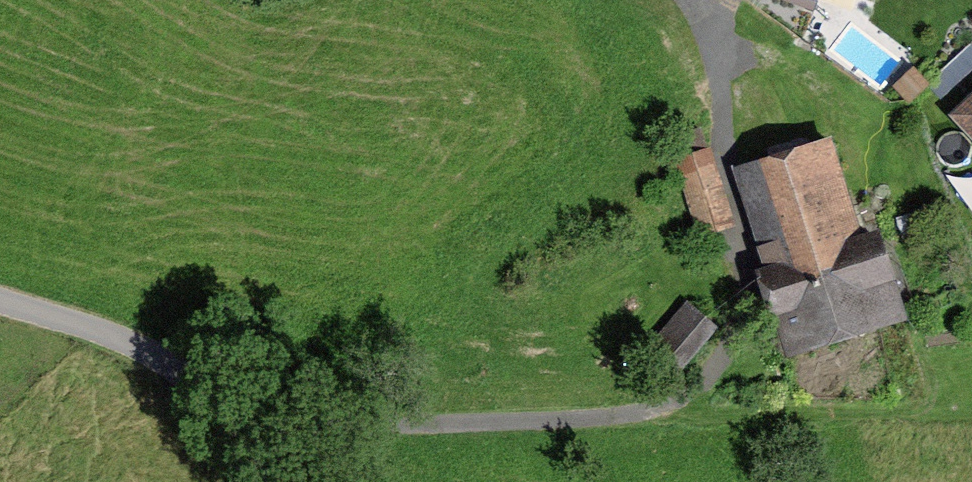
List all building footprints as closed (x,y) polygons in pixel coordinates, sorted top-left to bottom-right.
[(700,130),(672,139),(701,234),(730,225),(700,130)] [(756,162),(766,195),(752,200),(774,271),(764,274),(786,342),(896,307),(875,238),(859,243),(827,140),(756,162)] [(687,308),(653,348),(676,367),(710,327),(687,308)]
